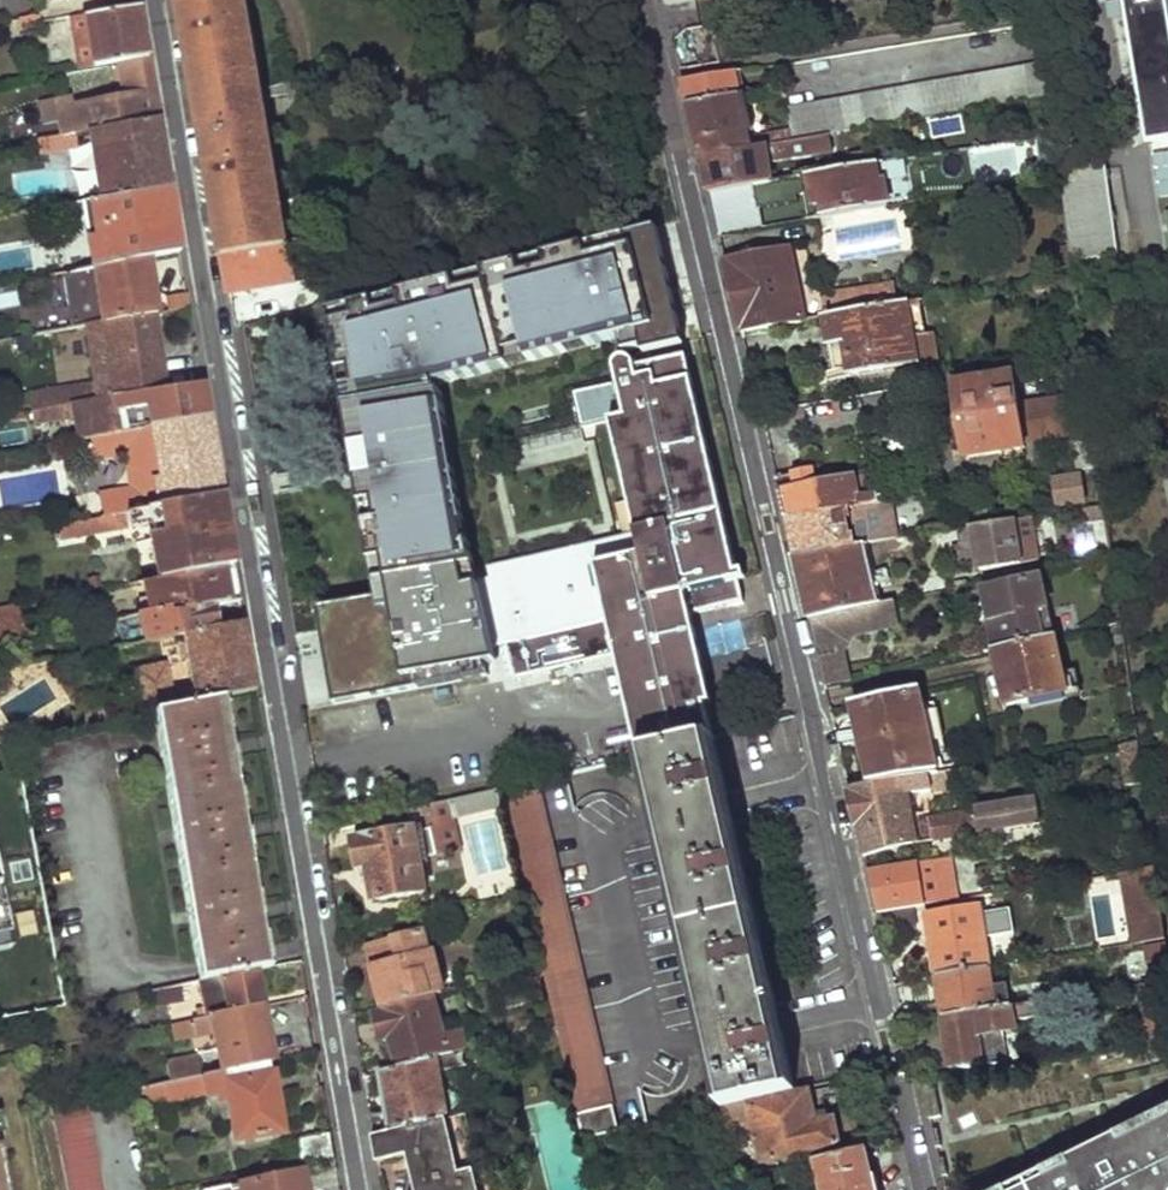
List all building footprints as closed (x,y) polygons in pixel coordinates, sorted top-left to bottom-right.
[(102,11),(137,5),(136,0),(100,0),(102,11)] [(287,240),(247,0),(180,0),(224,256),(288,245),(287,240)] [(1153,124),(1167,121),(1167,0),(1133,0),(1153,124)] [(72,16),(71,5),(43,11),(45,21),(72,16)] [(102,11),(88,13),(98,66),(121,62),(146,57),(137,5),(102,11)] [(98,66),(88,13),(72,16),(81,69),(98,66)] [(790,59),(798,102),(1044,59),(1036,17),(790,59)] [(703,26),(675,35),(684,64),(712,55),(703,26)] [(146,57),(121,62),(127,96),(77,105),(75,94),(58,97),(64,134),(79,131),(95,128),(156,117),(146,57)] [(1049,94),(1044,64),(785,109),(789,130),(749,138),(734,71),(682,79),(691,118),(700,156),(868,126),(1049,94)] [(1054,134),(1051,115),(1036,117),(1039,136),(1054,134)] [(156,117),(95,128),(106,196),(110,196),(169,186),(156,117)] [(709,193),(774,181),(770,164),(871,146),(868,126),(700,156),(704,174),(709,193)] [(64,134),(41,138),(45,157),(76,151),(74,139),(80,138),(79,131),(64,134)] [(859,166),(883,163),(887,162),(885,150),(857,155),(859,166)] [(1069,245),(1071,263),(1117,257),(1104,161),(1059,167),(1060,176),(1069,245)] [(859,166),(811,175),(818,217),(891,205),(883,163),(859,166)] [(169,186),(110,196),(106,201),(116,263),(147,257),(180,252),(169,186)] [(82,200),(59,204),(63,219),(84,215),(82,200)] [(494,646),(475,566),(474,563),(482,561),(459,440),(577,411),(573,391),(618,380),(615,368),(615,364),(616,361),(618,358),(622,356),(650,349),(684,342),(656,225),(329,314),(380,598),(318,609),(335,704),(489,675),(486,663),(498,661),(494,646)] [(224,256),(230,292),(294,282),(288,245),(224,256)] [(729,281),(740,328),(801,318),(786,247),(724,258),(729,281)] [(70,270),(94,266),(91,252),(68,256),(70,270)] [(94,266),(70,270),(68,270),(72,294),(96,291),(99,309),(71,313),(73,326),(84,324),(101,322),(156,313),(147,257),(116,263),(94,266)] [(830,314),(901,303),(897,284),(827,296),(830,314)] [(921,300),(905,302),(911,335),(926,333),(921,300)] [(830,314),(826,315),(835,371),(852,368),(852,374),(937,362),(931,332),(926,333),(911,335),(905,302),(901,303),(830,314)] [(156,313),(101,322),(114,395),(169,388),(156,313)] [(84,324),(94,381),(96,380),(98,398),(114,395),(101,322),(84,324)] [(483,577),(479,566),(475,566),(494,646),(506,643),(513,676),(621,652),(645,753),(708,737),(714,736),(686,613),(744,599),(739,576),(686,354),(653,362),(650,349),(622,356),(618,358),(616,361),(615,364),(615,368),(618,380),(625,414),(610,418),(635,529),(641,551),(593,563),(591,551),(483,577)] [(1012,376),(954,385),(959,415),(953,416),(955,435),(962,433),(966,459),(1003,453),(1022,450),(1025,449),(1024,445),(1071,437),(1076,470),(1101,467),(1091,395),(1019,407),(1012,376)] [(48,405),(98,398),(96,380),(94,381),(58,386),(59,390),(47,392),(48,405)] [(98,398),(48,405),(36,407),(32,407),(34,423),(72,417),(76,438),(97,435),(209,418),(202,383),(169,388),(114,395),(98,398)] [(34,389),(36,407),(48,405),(47,392),(59,390),(58,386),(34,389)] [(209,418),(97,435),(101,456),(131,451),(136,481),(106,485),(111,514),(221,495),(209,418)] [(1023,456),(1022,450),(1003,453),(1004,460),(1023,456)] [(784,515),(876,500),(873,475),(814,483),(811,470),(774,475),(779,496),(784,515)] [(1077,473),(1053,477),(1058,503),(1082,499),(1077,473)] [(111,514),(75,519),(78,534),(149,523),(158,580),(162,579),(233,565),(227,532),(221,495),(111,514)] [(879,500),(876,500),(784,515),(789,536),(792,553),(861,541),(867,540),(865,528),(883,526),(879,500)] [(1106,500),(1083,504),(1085,521),(1091,520),(1108,518),(1106,500)] [(1031,512),(949,526),(955,565),(978,561),(979,568),(1039,555),(1031,512)] [(1108,518),(1091,520),(1095,554),(1112,550),(1108,518)] [(635,529),(479,566),(483,577),(591,551),(593,563),(641,551),(635,529)] [(808,618),(875,602),(861,541),(792,553),(800,587),(808,618)] [(162,579),(158,580),(147,581),(150,600),(142,601),(144,612),(166,608),(166,613),(209,607),(240,602),(237,585),(233,565),(162,579)] [(996,644),(1052,632),(1039,575),(983,588),(996,644)] [(875,602),(808,618),(816,651),(834,646),(837,648),(848,631),(851,632),(898,621),(892,598),(875,602)] [(42,618),(39,603),(0,610),(0,611),(3,625),(42,618)] [(166,608),(144,612),(150,638),(181,633),(213,627),(209,607),(166,613),(166,608)] [(5,637),(44,630),(42,618),(3,625),(5,637)] [(213,627),(181,633),(190,686),(168,689),(171,706),(219,696),(255,689),(249,654),(243,622),(213,627)] [(1052,632),(996,644),(1010,702),(1064,690),(1052,632)] [(834,646),(816,651),(824,685),(848,679),(842,651),(837,648),(834,646)] [(165,671),(135,676),(141,712),(165,708),(171,706),(168,689),(165,671)] [(871,782),(938,770),(919,687),(852,702),(871,782)] [(171,706),(165,708),(213,978),(256,969),(266,967),(219,696),(171,706)] [(645,753),(644,753),(660,822),(707,1038),(723,1106),(788,1090),(773,1023),(723,807),(708,737),(645,753)] [(1137,739),(1119,742),(1125,783),(1144,781),(1137,739)] [(847,786),(863,853),(997,825),(994,805),(917,818),(913,794),(954,785),(952,768),(938,770),(871,782),(847,786)] [(576,1113),(611,1106),(537,779),(502,788),(506,805),(576,1113)] [(502,788),(357,823),(361,838),(354,840),(360,867),(369,866),(378,899),(431,888),(416,825),(506,805),(502,788)] [(924,906),(924,903),(918,871),(948,865),(946,861),(946,855),(866,868),(872,892),(877,913),(915,907),(924,906)] [(1155,864),(1124,869),(1136,941),(1166,936),(1155,864)] [(877,913),(881,932),(918,924),(915,907),(877,913)] [(977,907),(924,917),(934,975),(989,965),(977,907)] [(387,1008),(444,993),(427,933),(370,947),(387,1008)] [(0,939),(0,953),(10,950),(8,937),(0,939)] [(1167,944),(1151,946),(1156,972),(1167,970),(1167,952),(1167,944)] [(942,1014),(1012,1002),(1007,981),(992,984),(989,965),(934,975),(942,1014)] [(213,978),(209,978),(217,1016),(262,1007),(256,969),(213,978)] [(1144,980),(1153,1043),(1167,1040),(1167,976),(1144,980)] [(182,984),(155,989),(158,1006),(185,1001),(182,984)] [(401,1066),(469,1049),(464,1029),(446,1034),(438,1000),(377,1014),(383,1042),(393,1039),(401,1066)] [(1012,1002),(942,1014),(951,1067),(1007,1058),(1002,1027),(1016,1024),(1012,1002)] [(217,1016),(172,1025),(174,1032),(197,1028),(198,1036),(216,1032),(226,1071),(269,1062),(272,1062),(262,1007),(217,1016)] [(374,1135),(449,1115),(442,1069),(476,1060),(474,1048),(469,1049),(401,1066),(383,1071),(390,1112),(371,1116),(374,1135)] [(139,1090),(216,1074),(213,1065),(203,1066),(200,1059),(168,1065),(169,1071),(142,1077),(143,1080),(138,1082),(139,1090)] [(139,1090),(141,1103),(183,1095),(184,1098),(206,1093),(207,1097),(209,1097),(212,1115),(224,1113),(226,1119),(232,1119),(236,1140),(281,1131),(269,1062),(226,1071),(216,1074),(139,1090)] [(818,1087),(726,1108),(734,1142),(760,1136),(766,1160),(836,1144),(829,1113),(824,1114),(818,1087)] [(86,1100),(57,1107),(74,1189),(105,1189),(86,1100)] [(581,1137),(615,1130),(611,1106),(576,1113),(581,1137)] [(1006,1189),(1167,1189),(1167,1111),(1006,1189)] [(374,1135),(379,1164),(406,1157),(415,1185),(472,1171),(459,1112),(449,1115),(374,1135)] [(336,1159),(332,1134),(298,1140),(302,1166),(336,1159)] [(812,1161),(819,1189),(874,1189),(864,1148),(812,1161)] [(771,1189),(786,1189),(777,1170),(763,1174),(771,1189)] [(209,1189),(310,1189),(306,1171),(209,1189)] [(416,1189),(477,1189),(472,1171),(415,1185),(416,1189)]
